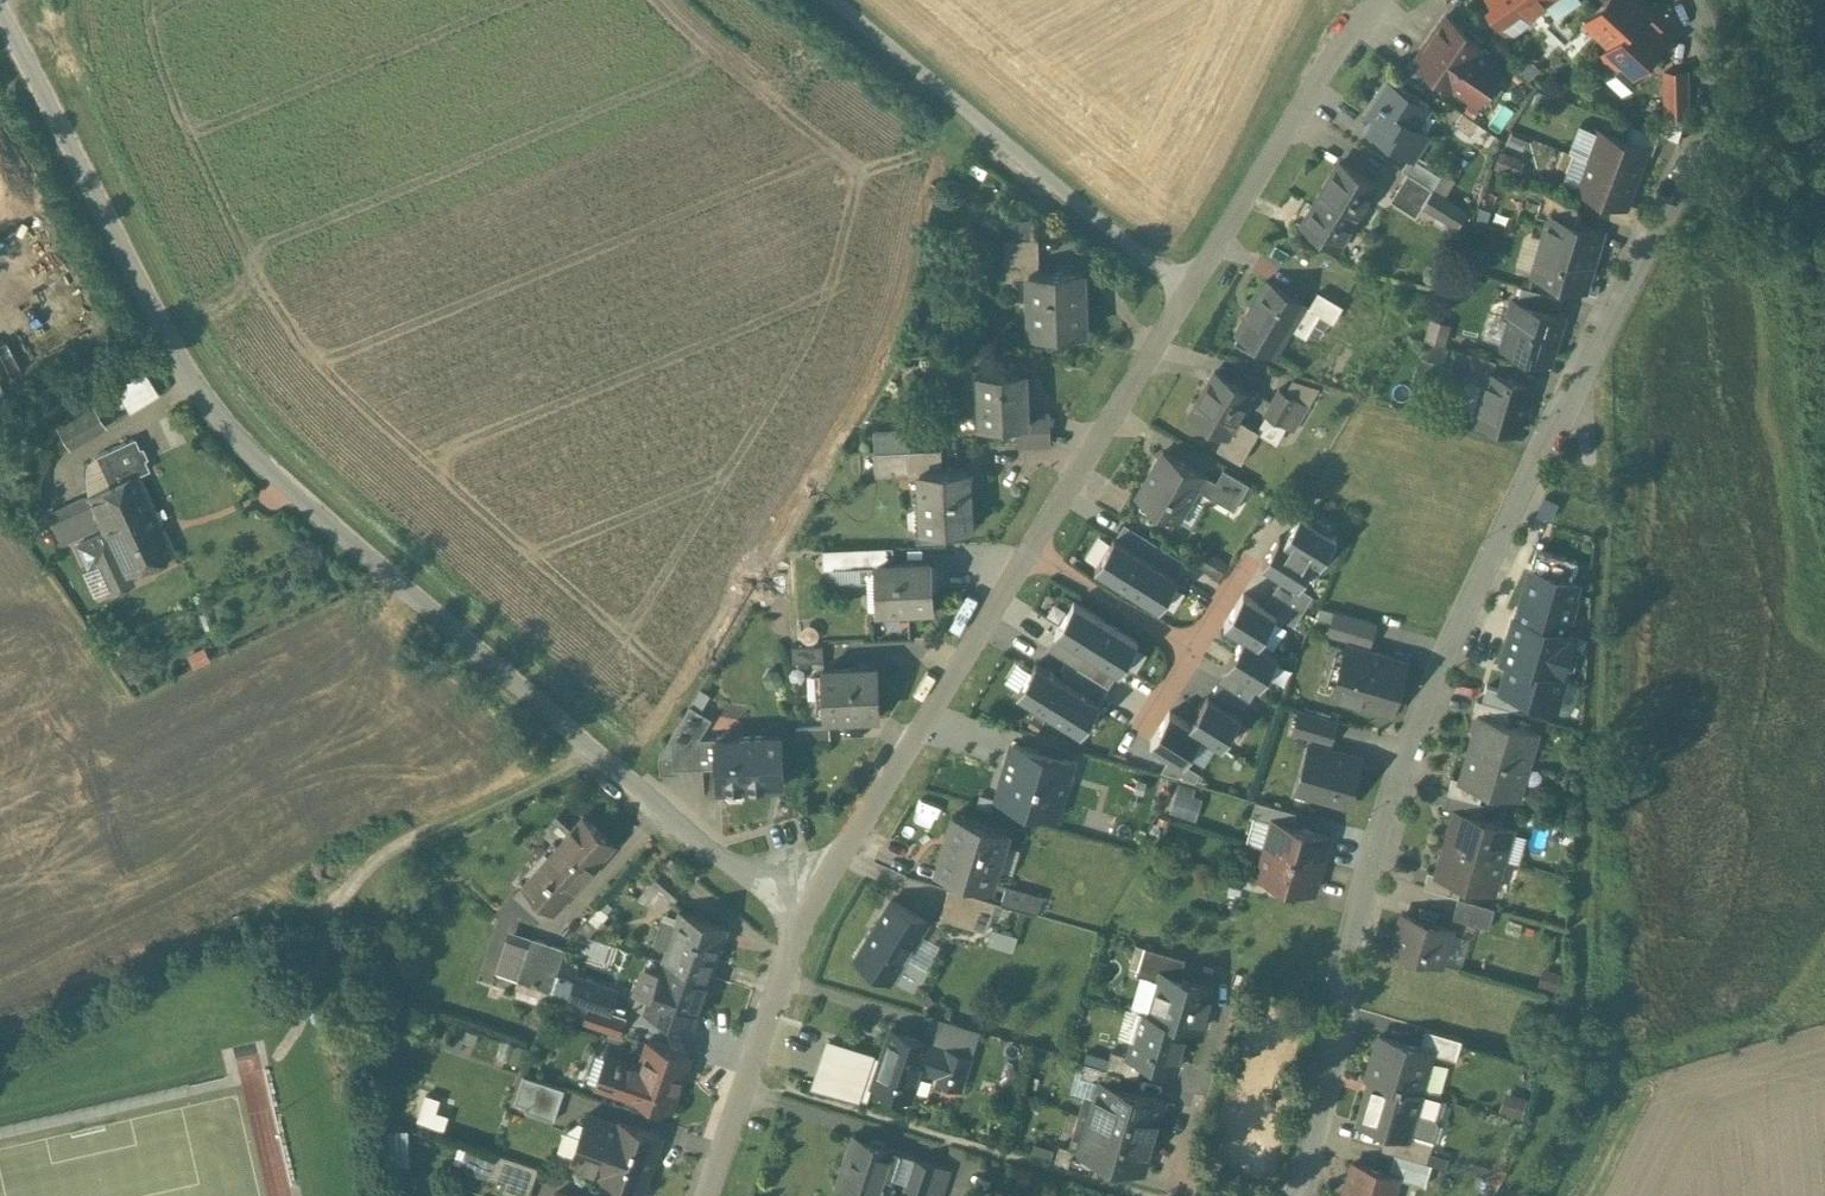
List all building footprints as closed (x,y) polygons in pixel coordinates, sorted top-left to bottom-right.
[(1498,7),(1492,11),(1511,38),(1531,23),(1525,15),(1535,7),(1538,11),(1550,3),(1548,0),(1493,0),(1498,7)] [(1579,26),(1586,32),(1595,32),(1609,45),(1610,45),(1641,12),(1642,12),(1648,6),(1642,0),(1603,0),(1579,26)] [(1641,12),(1610,45),(1609,45),(1602,52),(1603,58),(1610,58),(1618,66),(1630,77),(1630,76),(1643,62),(1645,63),(1650,63),(1655,58),(1655,52),(1653,51),(1667,36),(1642,12),(1641,12)] [(1464,28),(1445,15),(1414,60),(1453,87),(1453,86),(1477,103),(1499,70),(1485,59),(1487,55),(1478,49),(1480,47),(1460,33),(1464,28)] [(1618,66),(1605,80),(1621,95),(1635,81),(1630,76),(1630,77),(1618,66)] [(1685,70),(1664,71),(1665,114),(1683,113),(1683,102),(1686,102),(1685,70)] [(1428,104),(1388,78),(1366,112),(1374,117),(1366,130),(1409,157),(1411,158),(1411,157),(1427,132),(1415,124),(1428,104)] [(1658,134),(1630,124),(1625,139),(1645,147),(1644,150),(1651,153),(1658,134)] [(1625,139),(1600,130),(1589,159),(1634,176),(1644,150),(1645,147),(1625,139)] [(1440,175),(1411,157),(1411,158),(1409,157),(1401,168),(1407,173),(1432,188),(1440,175)] [(1634,176),(1589,159),(1578,188),(1623,205),(1634,176)] [(1375,183),(1339,162),(1313,204),(1302,223),(1339,245),(1351,224),(1369,234),(1390,200),(1393,194),(1375,184),(1375,183)] [(1432,188),(1407,173),(1393,194),(1390,200),(1415,215),(1421,205),(1432,189),(1432,188)] [(1466,211),(1432,189),(1421,205),(1456,227),(1466,211)] [(1578,204),(1542,190),(1536,213),(1549,216),(1549,215),(1573,222),(1578,204)] [(1573,222),(1549,215),(1549,216),(1532,272),(1585,287),(1601,230),(1573,222)] [(1038,237),(1004,239),(1006,279),(1030,278),(1029,270),(1040,270),(1038,237)] [(1489,278),(1494,266),(1473,258),(1468,270),(1489,278)] [(1040,270),(1029,270),(1030,278),(1032,332),(1086,329),(1083,268),(1040,270)] [(1309,306),(1267,282),(1237,333),(1239,334),(1235,340),(1250,349),(1254,343),(1272,354),(1288,327),(1304,337),(1319,314),(1319,313),(1309,306)] [(1521,302),(1526,303),(1555,312),(1559,297),(1525,287),(1521,302)] [(1341,306),(1317,292),(1309,306),(1319,313),(1319,314),(1332,322),(1341,306)] [(1510,349),(1557,363),(1572,317),(1555,312),(1526,303),(1510,349)] [(1366,331),(1372,318),(1343,304),(1336,318),(1366,331)] [(1446,352),(1454,321),(1431,315),(1421,353),(1443,359),(1445,352),(1446,352)] [(1495,359),(1455,348),(1448,374),(1483,384),(1486,384),(1490,373),(1491,373),(1495,359)] [(1024,369),(979,371),(982,423),(1026,421),(1024,369)] [(1292,369),(1283,386),(1312,401),(1321,384),(1292,369)] [(1215,371),(1191,412),(1225,432),(1216,447),(1240,462),(1258,430),(1236,417),(1251,393),(1215,371)] [(1491,373),(1490,373),(1486,384),(1483,384),(1476,408),(1478,414),(1476,418),(1518,430),(1531,385),(1491,373)] [(1308,405),(1278,388),(1263,413),(1293,431),(1308,405)] [(97,407),(64,426),(77,448),(110,430),(97,407)] [(134,437),(95,454),(95,455),(102,452),(115,481),(135,472),(136,474),(148,468),(134,437)] [(940,448),(908,449),(910,472),(919,471),(919,470),(941,469),(940,448)] [(908,449),(874,451),(875,473),(910,472),(908,449)] [(1205,475),(1164,450),(1138,494),(1179,519),(1205,475)] [(102,452),(95,455),(89,460),(85,467),(88,492),(88,494),(115,481),(102,452)] [(941,469),(919,470),(919,471),(921,528),(970,526),(967,468),(941,469)] [(1249,483),(1223,468),(1213,486),(1238,501),(1249,483)] [(136,474),(135,472),(115,481),(88,494),(87,494),(103,530),(123,573),(126,572),(171,550),(136,474)] [(82,497),(49,512),(62,539),(94,524),(82,497)] [(1301,512),(1284,538),(1314,558),(1320,562),(1337,536),(1301,512)] [(103,530),(75,543),(86,567),(95,562),(109,591),(130,581),(126,572),(123,573),(103,530)] [(1146,555),(1114,535),(1095,567),(1127,586),(1146,555)] [(1314,558),(1284,538),(1281,536),(1263,563),(1296,584),(1314,558)] [(856,547),(823,548),(823,566),(857,565),(856,547)] [(1178,574),(1146,555),(1127,586),(1158,606),(1178,574)] [(929,559),(877,561),(878,607),(931,604),(929,559)] [(1530,567),(1519,608),(1568,622),(1580,581),(1530,567)] [(1244,635),(1259,644),(1278,612),(1243,592),(1225,623),(1244,635)] [(1079,663),(1106,622),(1075,601),(1048,642),(1079,663)] [(1519,608),(1507,649),(1557,663),(1568,622),(1519,608)] [(1389,624),(1339,609),(1332,631),(1381,647),(1389,624)] [(1110,683),(1137,642),(1106,622),(1079,663),(1110,683)] [(1276,653),(1259,644),(1244,635),(1226,666),(1257,684),(1276,653)] [(1397,718),(1418,659),(1381,647),(1356,639),(1336,698),(1397,718)] [(823,642),(792,644),(792,661),(824,659),(823,642)] [(1507,649),(1496,691),(1546,704),(1557,663),(1507,649)] [(1018,693),(1049,713),(1069,681),(1037,661),(1018,693)] [(877,664),(822,667),(824,715),(879,713),(877,664)] [(1049,713),(1081,733),(1101,701),(1069,681),(1049,713)] [(1189,723),(1203,732),(1219,742),(1238,713),(1208,694),(1189,723)] [(1508,707),(1476,697),(1472,713),(1478,715),(1478,714),(1504,721),(1508,707)] [(690,703),(658,754),(675,753),(675,767),(695,766),(693,733),(706,713),(690,703)] [(1335,719),(1299,708),(1293,730),(1329,741),(1335,719)] [(1203,732),(1189,723),(1171,712),(1151,742),(1183,763),(1203,732)] [(1504,721),(1478,714),(1478,715),(1473,732),(1471,731),(1467,746),(1526,763),(1536,731),(1504,721)] [(781,731),(715,735),(717,765),(718,785),(769,782),(769,780),(781,780),(781,782),(783,782),(781,731)] [(715,735),(699,736),(701,766),(717,765),(715,735)] [(1360,757),(1309,742),(1298,784),(1312,787),(1310,792),(1347,802),(1360,757)] [(1063,759),(1011,743),(995,797),(1054,814),(1061,790),(1055,788),(1063,759)] [(1526,763),(1467,746),(1463,760),(1465,760),(1460,777),(1459,778),(1483,785),(1517,795),(1526,763)] [(675,753),(658,754),(659,772),(675,771),(675,767),(675,753)] [(1483,785),(1459,778),(1460,777),(1451,774),(1447,790),(1479,800),(1483,785)] [(1180,775),(1170,808),(1196,816),(1206,783),(1180,775)] [(1296,810),(1255,799),(1251,814),(1273,820),(1273,819),(1293,824),(1296,810)] [(1511,826),(1454,809),(1449,826),(1447,826),(1443,840),(1502,857),(1511,826)] [(1007,830),(952,814),(952,816),(955,817),(946,847),(943,846),(936,869),(991,885),(1007,830)] [(613,843),(583,815),(560,840),(554,836),(518,876),(524,881),(522,883),(553,911),(613,843)] [(1293,824),(1273,819),(1273,820),(1265,847),(1320,862),(1328,834),(1293,824)] [(1502,857),(1443,840),(1439,855),(1441,855),(1436,872),(1436,873),(1461,880),(1493,890),(1502,857)] [(1320,862),(1265,847),(1258,873),(1257,874),(1283,881),(1313,889),(1320,862)] [(683,887),(661,869),(650,881),(671,900),(683,887)] [(1283,881),(1257,874),(1258,873),(1247,869),(1243,884),(1279,894),(1283,881)] [(1461,880),(1436,873),(1436,872),(1428,869),(1423,886),(1457,896),(1461,880)] [(1042,895),(1006,884),(1000,903),(1037,913),(1042,895)] [(994,901),(949,887),(940,918),(985,931),(994,901)] [(1494,906),(1457,896),(1451,916),(1488,926),(1494,906)] [(926,922),(890,899),(854,957),(890,980),(905,956),(926,922)] [(599,908),(590,919),(597,925),(607,914),(599,908)] [(725,925),(680,910),(676,922),(665,918),(656,942),(669,946),(664,960),(710,975),(717,954),(715,954),(725,925)] [(1450,927),(1401,913),(1391,948),(1439,962),(1450,927)] [(565,949),(531,938),(529,946),(518,979),(551,989),(565,949)] [(529,946),(506,939),(495,971),(518,979),(529,946)] [(1186,957),(1145,945),(1137,973),(1160,979),(1162,971),(1180,976),(1186,957)] [(935,975),(905,956),(892,977),(912,990),(920,977),(930,983),(935,975)] [(710,975),(664,960),(660,973),(647,969),(639,993),(651,997),(647,1009),(691,1024),(701,995),(702,996),(710,975)] [(1180,976),(1162,971),(1160,979),(1149,1013),(1188,1025),(1201,1029),(1213,986),(1180,976)] [(629,1001),(603,992),(597,1010),(624,1019),(629,1001)] [(597,1010),(587,1007),(582,1022),(619,1034),(624,1019),(597,1010)] [(1149,1013),(1141,1011),(1129,1054),(1128,1055),(1141,1059),(1176,1068),(1188,1025),(1149,1013)] [(1461,1037),(1424,1027),(1418,1046),(1431,1049),(1430,1051),(1455,1058),(1461,1037)] [(929,1041),(889,1028),(880,1056),(871,1084),(910,1097),(920,1069),(935,1074),(944,1048),(928,1042),(929,1041)] [(1418,1046),(1378,1034),(1367,1074),(1371,1076),(1419,1089),(1430,1051),(1431,1049),(1418,1046)] [(865,1101),(871,1084),(880,1056),(827,1038),(812,1083),(865,1101)] [(688,1055),(646,1041),(638,1064),(629,1092),(632,1093),(671,1106),(688,1055)] [(970,1055),(944,1046),(944,1048),(935,1074),(934,1079),(959,1087),(970,1055)] [(1129,1054),(1112,1049),(1107,1067),(1122,1072),(1137,1076),(1141,1059),(1128,1055),(1129,1054)] [(638,1064),(606,1053),(596,1082),(631,1094),(632,1093),(629,1092),(638,1064)] [(1107,1067),(1083,1060),(1079,1076),(1099,1082),(1100,1080),(1117,1085),(1122,1072),(1107,1067)] [(564,1087),(523,1073),(514,1100),(526,1104),(524,1109),(553,1118),(564,1087)] [(1419,1089),(1371,1076),(1358,1121),(1386,1129),(1410,1136),(1411,1134),(1418,1110),(1415,1104),(1419,1090),(1419,1089)] [(1117,1085),(1100,1080),(1099,1082),(1095,1096),(1089,1116),(1153,1134),(1164,1099),(1117,1085)] [(1505,1088),(1500,1108),(1524,1113),(1528,1093),(1505,1088)] [(1095,1096),(1084,1093),(1079,1112),(1089,1116),(1095,1096)] [(1440,1116),(1418,1110),(1411,1134),(1432,1140),(1432,1141),(1438,1138),(1443,1121),(1440,1116)] [(659,1134),(617,1119),(616,1122),(586,1112),(580,1129),(582,1130),(572,1160),(601,1170),(600,1173),(643,1187),(651,1165),(649,1164),(659,1134)] [(1089,1116),(1079,1112),(1073,1132),(1083,1135),(1089,1116)] [(1153,1134),(1089,1116),(1083,1135),(1079,1149),(1079,1151),(1096,1156),(1143,1170),(1153,1134)] [(408,1161),(407,1124),(389,1124),(390,1161),(408,1161)] [(1410,1136),(1386,1129),(1381,1148),(1394,1152),(1426,1161),(1429,1150),(1432,1141),(1432,1140),(1411,1134),(1410,1136)] [(900,1151),(853,1135),(837,1184),(854,1190),(855,1188),(876,1195),(883,1176),(890,1179),(900,1151)] [(1079,1149),(1059,1143),(1054,1159),(1092,1170),(1096,1156),(1079,1151),(1079,1149)] [(490,1171),(494,1151),(462,1145),(458,1166),(490,1171)] [(1448,1155),(1429,1150),(1426,1161),(1431,1162),(1445,1166),(1448,1155)] [(497,1152),(489,1176),(502,1180),(499,1191),(515,1195),(527,1195),(538,1165),(497,1152)] [(1426,1161),(1394,1152),(1388,1172),(1398,1175),(1397,1176),(1424,1184),(1431,1162),(1426,1161)] [(913,1157),(900,1195),(938,1195),(947,1168),(913,1157)] [(1352,1161),(1342,1195),(1391,1195),(1397,1176),(1398,1175),(1388,1172),(1352,1161)] [(855,1188),(854,1190),(852,1195),(879,1195),(876,1195),(855,1188)]
